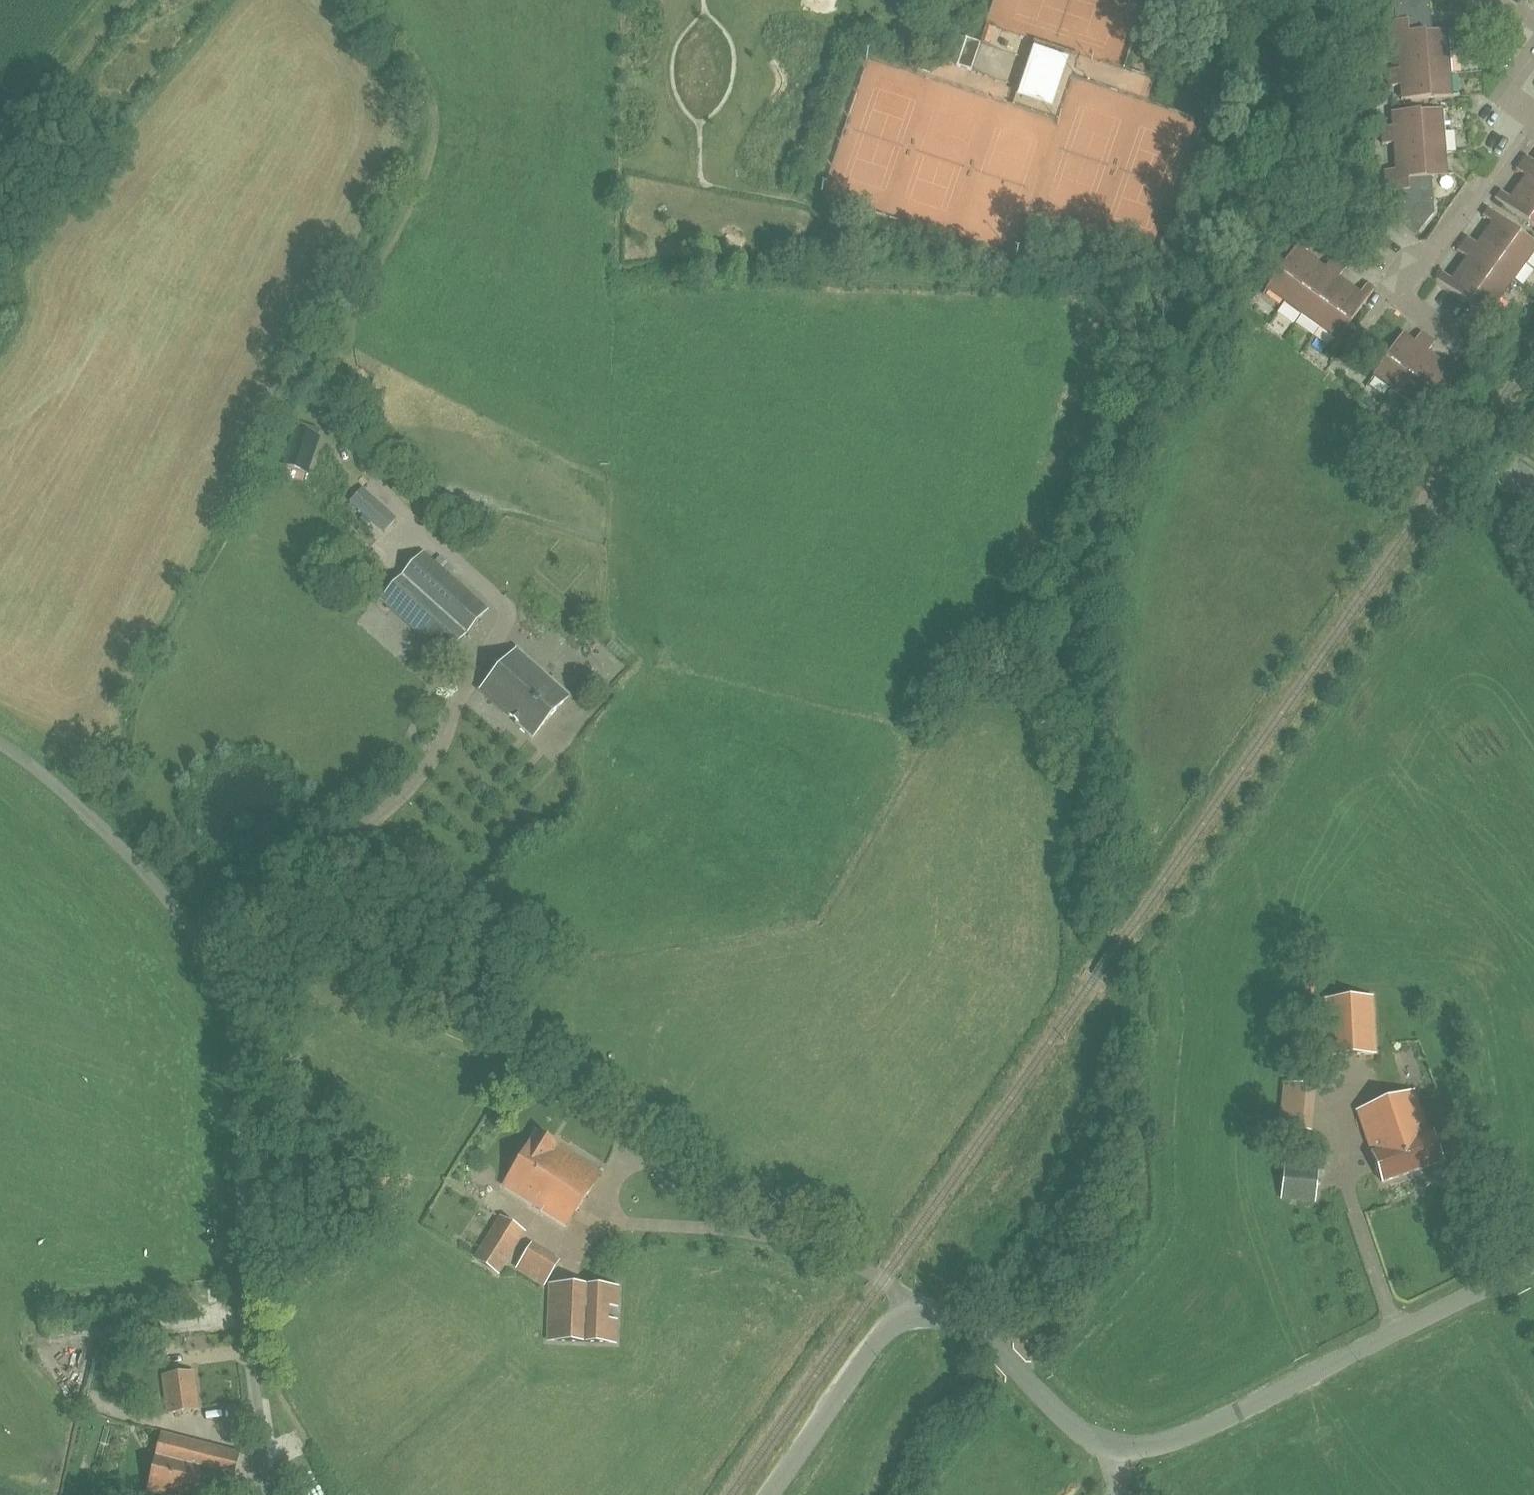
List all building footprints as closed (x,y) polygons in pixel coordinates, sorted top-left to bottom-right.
[(1384,33),(1431,29),(1429,0),(1393,0),(1394,14),(1388,15),(1389,23),(1383,24),(1384,33)] [(1432,32),(1431,29),(1384,33),(1385,44),(1396,43),(1397,56),(1448,52),(1446,31),(1432,32)] [(958,67),(961,68),(972,71),(981,43),(967,39),(958,67)] [(1388,79),(1450,74),(1448,52),(1397,56),(1398,69),(1387,70),(1388,79)] [(1049,105),(1063,63),(1035,53),(1021,95),(1049,105)] [(1452,96),(1450,74),(1388,79),(1389,87),(1400,86),(1401,100),(1452,96)] [(1381,128),(1382,136),(1444,131),(1442,109),(1391,113),(1392,128),(1381,128)] [(1445,153),(1444,131),(1382,136),(1383,145),(1393,144),(1394,157),(1445,153)] [(1447,175),(1445,153),(1394,157),(1395,170),(1384,171),(1385,182),(1431,178),(1431,176),(1447,175)] [(1526,156),(1521,162),(1533,171),(1533,162),(1526,156)] [(1521,162),(1516,169),(1526,176),(1518,187),(1533,199),(1533,171),(1521,162)] [(1414,236),(1434,213),(1431,178),(1385,182),(1386,192),(1391,192),(1392,201),(1397,201),(1399,223),(1414,236)] [(1518,187),(1510,198),(1501,191),(1495,199),(1533,227),(1533,199),(1518,187)] [(1484,233),(1526,263),(1533,252),(1533,242),(1488,209),(1483,216),(1492,223),(1484,233)] [(1526,263),(1484,233),(1476,244),(1467,237),(1462,245),(1513,281),(1526,263)] [(1283,301),(1314,260),(1303,252),(1309,243),(1301,238),(1265,288),(1283,301)] [(1500,299),(1513,281),(1462,245),(1457,252),(1466,258),(1459,269),(1500,299)] [(1325,268),(1314,260),(1283,301),(1301,314),(1338,263),(1332,259),(1325,268)] [(1345,268),(1338,263),(1301,314),(1319,327),(1349,285),(1338,277),(1345,268)] [(1487,317),(1500,299),(1459,269),(1451,279),(1442,273),(1436,280),(1487,317)] [(1360,293),(1349,285),(1319,327),(1337,340),(1374,289),(1367,284),(1360,293)] [(1373,376),(1391,389),(1427,338),(1420,333),(1414,342),(1403,335),(1373,376)] [(1428,352),(1434,343),(1427,338),(1391,389),(1409,401),(1439,360),(1428,352)] [(1450,368),(1439,360),(1409,401),(1427,415),(1463,364),(1456,359),(1450,368)] [(322,438),(319,437),(294,428),(281,465),(308,475),(322,438)] [(362,488),(350,501),(385,531),(398,517),(362,488)] [(441,556),(435,561),(425,552),(382,599),(445,657),(488,609),(449,573),(453,568),(441,556)] [(534,737),(569,697),(516,650),(481,690),(534,737)] [(1374,1054),(1371,997),(1326,999),(1329,1056),(1374,1054)] [(1305,1085),(1286,1083),(1285,1098),(1304,1100),(1305,1085)] [(1356,1111),(1382,1183),(1443,1161),(1417,1090),(1356,1111)] [(603,1174),(539,1131),(503,1183),(567,1227),(603,1174)] [(1285,1164),(1282,1198),(1315,1201),(1319,1168),(1285,1164)] [(502,1217),(476,1259),(499,1273),(525,1232),(502,1217)] [(530,1245),(517,1265),(545,1282),(558,1262),(530,1245)] [(619,1288),(550,1284),(547,1339),(615,1343),(617,1321),(610,1321),(611,1308),(617,1309),(619,1288)] [(164,1375),(169,1414),(199,1409),(193,1371),(164,1375)] [(161,1433),(146,1492),(158,1494),(230,1494),(240,1453),(161,1433)]
